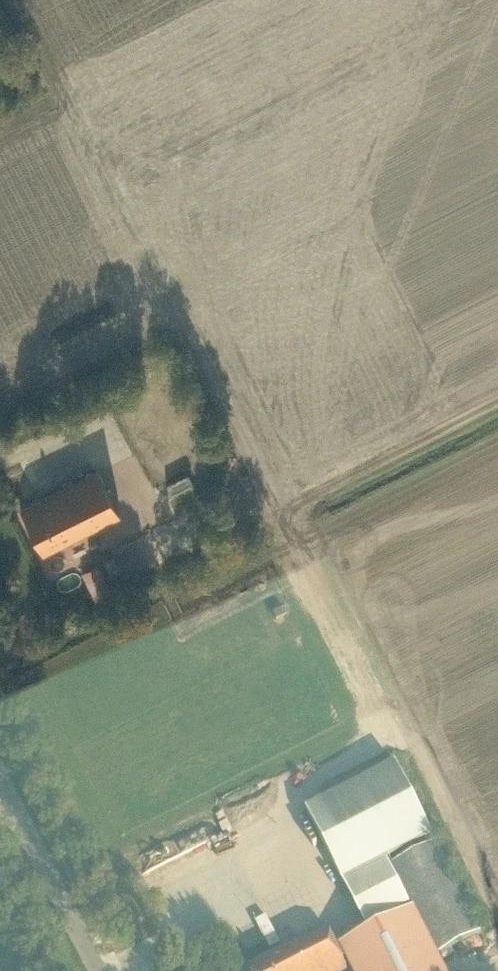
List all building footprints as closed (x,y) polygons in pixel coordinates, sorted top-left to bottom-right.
[(20,510),(41,553),(118,514),(97,473),(20,510)] [(111,551),(126,581),(142,573),(127,543),(111,551)] [(109,593),(96,568),(81,575),(94,601),(109,593)] [(388,862),(421,845),(435,838),(400,766),(309,810),(345,883),(367,930),(411,908),(388,862)] [(412,904),(439,956),(483,933),(438,844),(393,866),(412,904)] [(415,909),(341,947),(353,970),(446,970),(439,956),(415,909)] [(266,914),(256,919),(269,947),(280,942),(266,914)] [(255,970),(347,970),(349,970),(327,927),(251,964),(255,970)]
